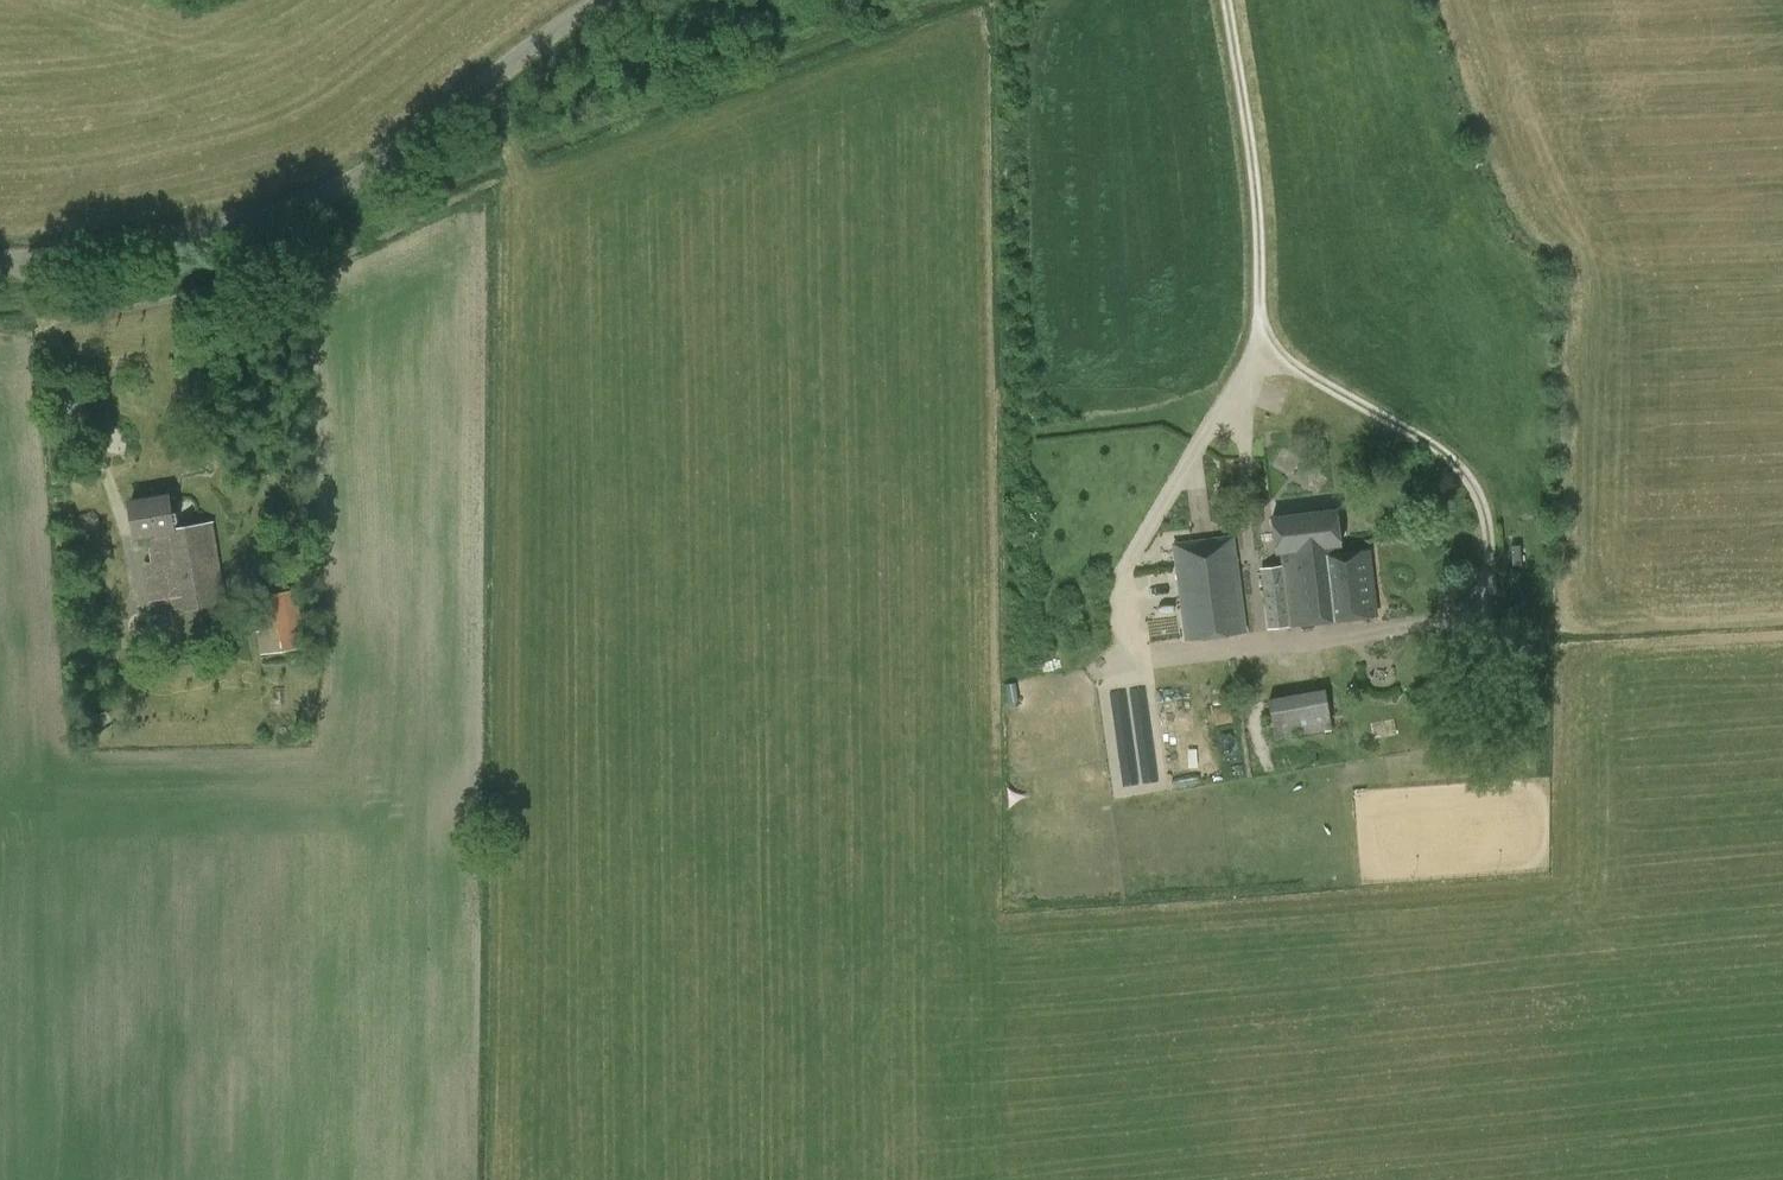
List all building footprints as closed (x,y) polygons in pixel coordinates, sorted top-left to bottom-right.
[(212,521),(172,528),(167,496),(131,502),(136,535),(159,531),(164,557),(151,560),(157,599),(171,597),(173,609),(185,607),(186,610),(216,604),(216,601),(225,600),(223,588),(212,521)] [(1282,565),(1260,567),(1269,627),(1335,619),(1327,553),(1326,547),(1341,545),(1337,509),(1272,517),(1276,553),(1280,553),(1282,565)] [(1168,569),(1178,567),(1187,639),(1238,632),(1233,597),(1240,596),(1237,559),(1235,559),(1232,537),(1165,546),(1168,569)] [(1370,548),(1327,553),(1335,619),(1378,614),(1370,548)] [(305,646),(297,588),(253,594),(261,653),(305,646)] [(1325,688),(1269,697),(1276,738),(1332,729),(1325,688)]
